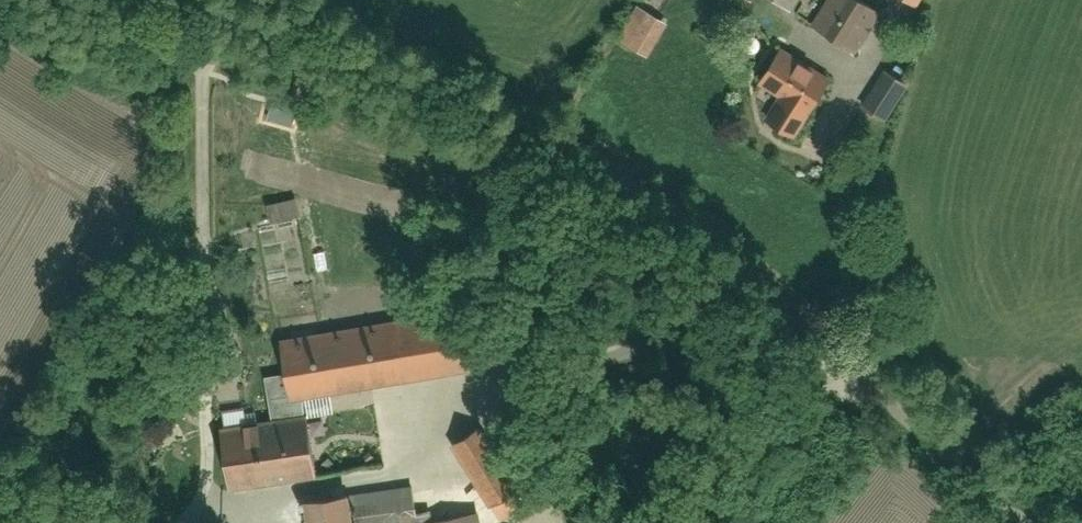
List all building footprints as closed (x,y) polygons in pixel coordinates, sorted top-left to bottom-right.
[(818,26),(857,50),(882,11),(865,0),(834,0),(818,26)] [(620,41),(656,55),(671,18),(636,4),(620,41)] [(812,65),(781,48),(760,85),(779,95),(767,117),(801,136),(819,105),(829,110),(842,87),(826,78),(830,71),(814,62),(812,65)] [(890,73),(868,108),(888,120),(910,85),(890,73)] [(269,203),(275,223),(309,212),(303,193),(269,203)] [(491,306),(291,340),(301,398),(501,364),(491,306)] [(314,417),(226,431),(236,490),(324,476),(314,417)] [(487,425),(462,441),(500,505),(526,490),(487,425)] [(369,522),(376,522),(377,522),(428,522),(419,480),(362,492),(369,522)] [(316,501),(321,522),(369,522),(362,492),(316,501)] [(487,511),(428,522),(490,522),(487,511)]
